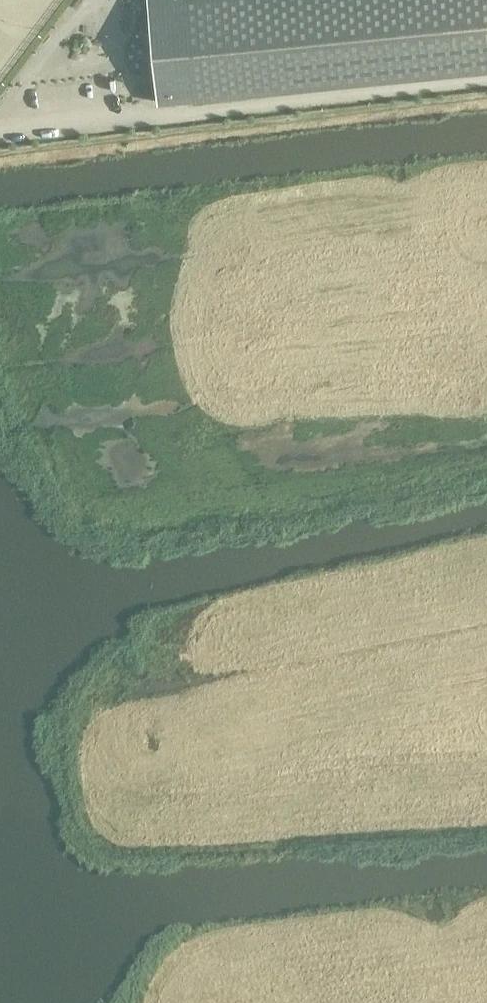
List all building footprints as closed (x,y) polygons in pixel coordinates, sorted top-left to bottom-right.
[(158,101),(486,69),(486,0),(148,0),(158,101)]
